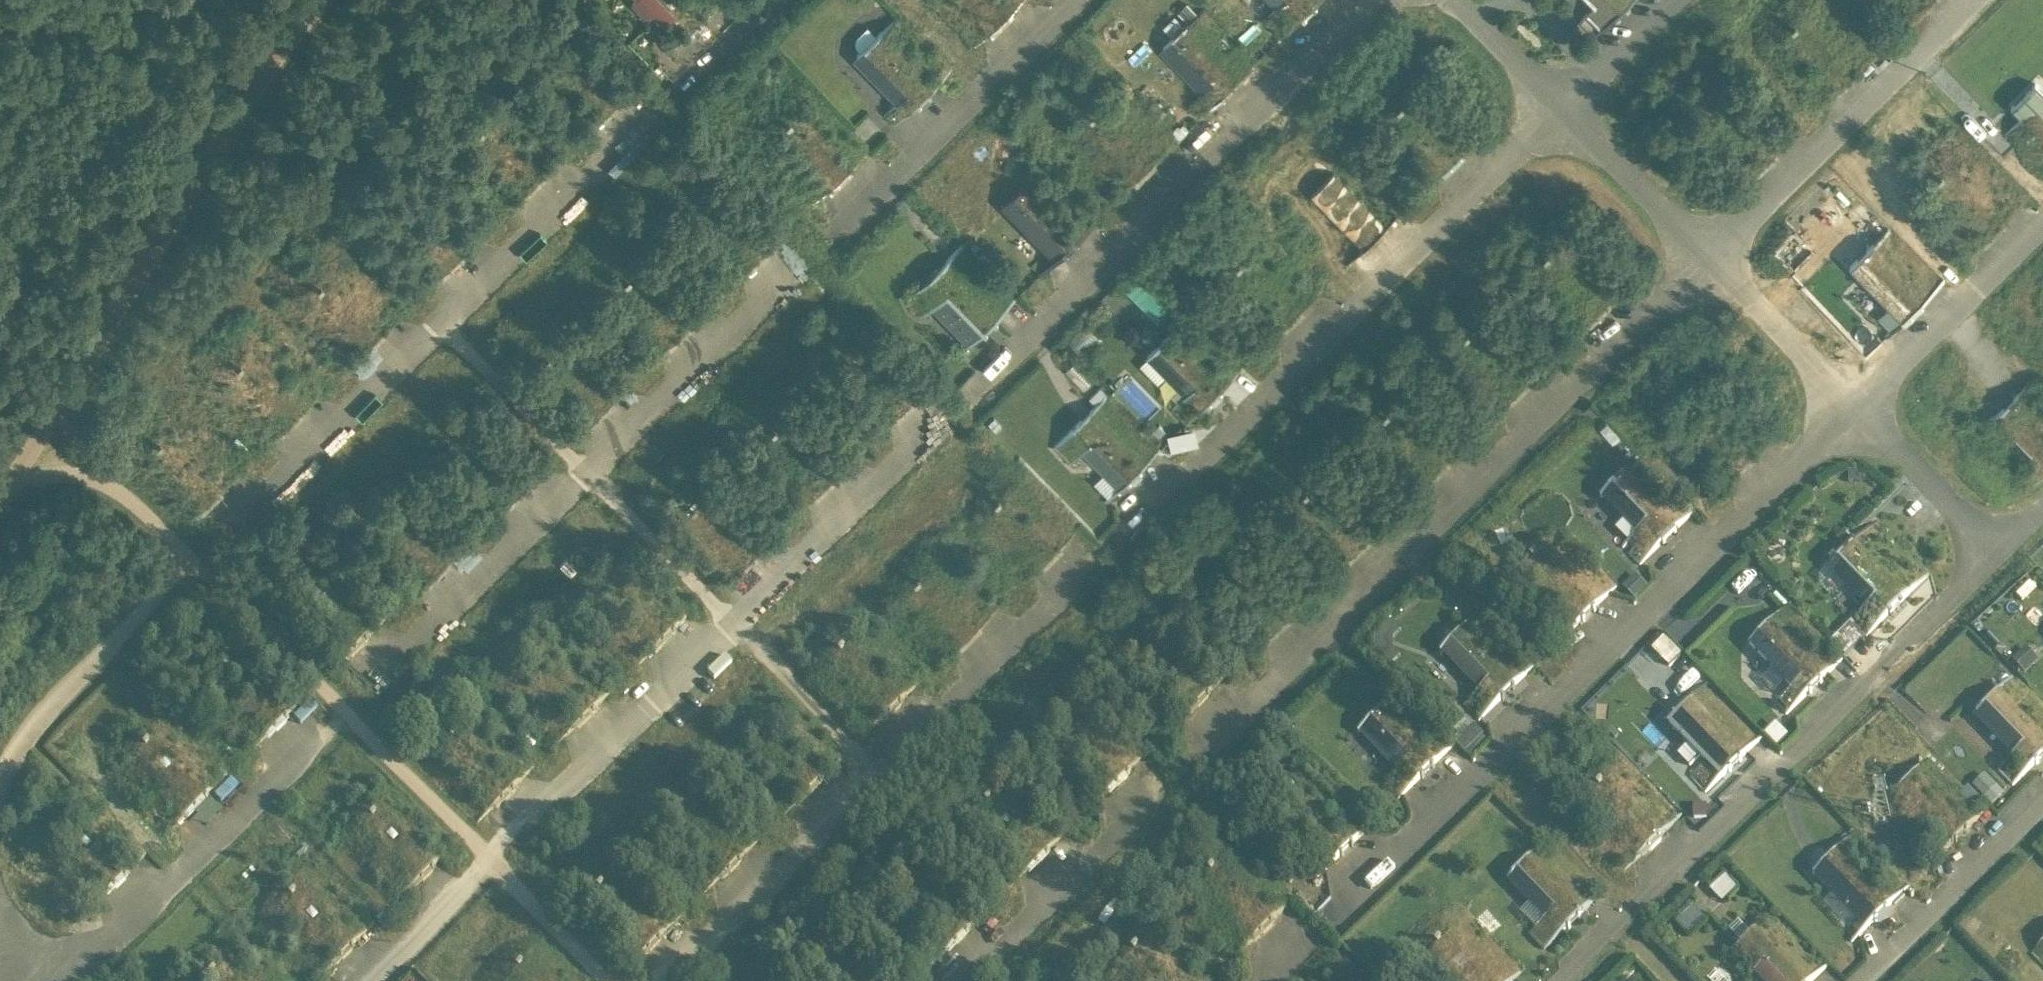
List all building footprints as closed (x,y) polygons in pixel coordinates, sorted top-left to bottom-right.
[(693,0),(650,0),(685,35),(706,14),(693,0)] [(1007,0),(965,0),(992,28),(1013,6),(1007,0)] [(1299,20),(1319,0),(1279,0),(1299,20)] [(1612,18),(1631,0),(1594,0),(1612,18)] [(1920,10),(1930,0),(1910,0),(1920,10)] [(1240,77),(1188,24),(1166,45),(1218,98),(1240,77)] [(933,85),(881,32),(859,53),(911,106),(933,85)] [(2036,85),(2014,106),(2042,136),(2042,92),(2036,85)] [(1386,227),(1334,173),(1313,195),(1364,248),(1386,227)] [(1079,234),(1027,181),(1005,202),(1057,256),(1079,234)] [(1926,296),(1874,243),(1852,264),(1904,317),(1926,296)] [(999,313),(947,260),(925,281),(977,334),(999,313)] [(1158,319),(1174,302),(1140,270),(1124,287),(1158,319)] [(1226,384),(1174,331),(1152,352),(1204,405),(1226,384)] [(1145,463),(1093,409),(1072,431),(1123,484),(1145,463)] [(1194,424),(1166,430),(1170,448),(1198,442),(1194,424)] [(1679,526),(1627,473),(1605,494),(1657,547),(1679,526)] [(1905,597),(1853,543),(1831,565),(1884,618),(1905,597)] [(1598,604),(1547,551),(1525,572),(1577,626),(1598,604)] [(1634,597),(1647,585),(1634,572),(1621,584),(1634,597)] [(1825,675),(1773,622),(1751,643),(1803,697),(1825,675)] [(1391,662),(1401,653),(1388,639),(1399,630),(1392,623),(1371,641),(1391,662)] [(1518,683),(1466,630),(1444,651),(1496,704),(1518,683)] [(2000,693),(1978,714),(2030,767),(2042,754),(2042,737),(2000,693)] [(1745,754),(1693,701),(1671,722),(1723,775),(1745,754)] [(1438,762),(1386,709),(1364,730),(1416,783),(1438,762)] [(1468,751),(1486,736),(1476,725),(1458,740),(1468,751)] [(210,793),(158,739),(136,761),(188,814),(210,793)] [(1986,771),(1972,783),(1984,796),(1998,784),(1986,771)] [(1971,825),(1919,772),(1897,793),(1949,846),(1971,825)] [(1664,832),(1612,779),(1591,801),(1642,854),(1664,832)] [(1974,784),(1963,790),(1972,805),(1982,799),(1974,784)] [(436,864),(384,811),(362,832),(414,885),(436,864)] [(1891,903),(1839,850),(1817,872),(1869,925),(1891,903)] [(1584,911),(1532,858),(1510,879),(1562,933),(1584,911)] [(1723,899),(1738,885),(1727,873),(1712,887),(1723,899)] [(356,942),(304,889),(282,910),(334,964),(356,942)] [(1695,903),(1682,914),(1693,927),(1706,916),(1695,903)] [(1758,929),(1737,950),(1756,970),(1756,971),(1766,980),(1810,980),(1758,929)] [(1452,937),(1430,958),(1452,980),(1495,980),(1452,937)] [(1145,944),(1123,966),(1138,980),(1180,980),(1145,944)] [(530,960),(509,980),(551,980),(530,960)] [(224,968),(210,980),(236,980),(224,968)]
